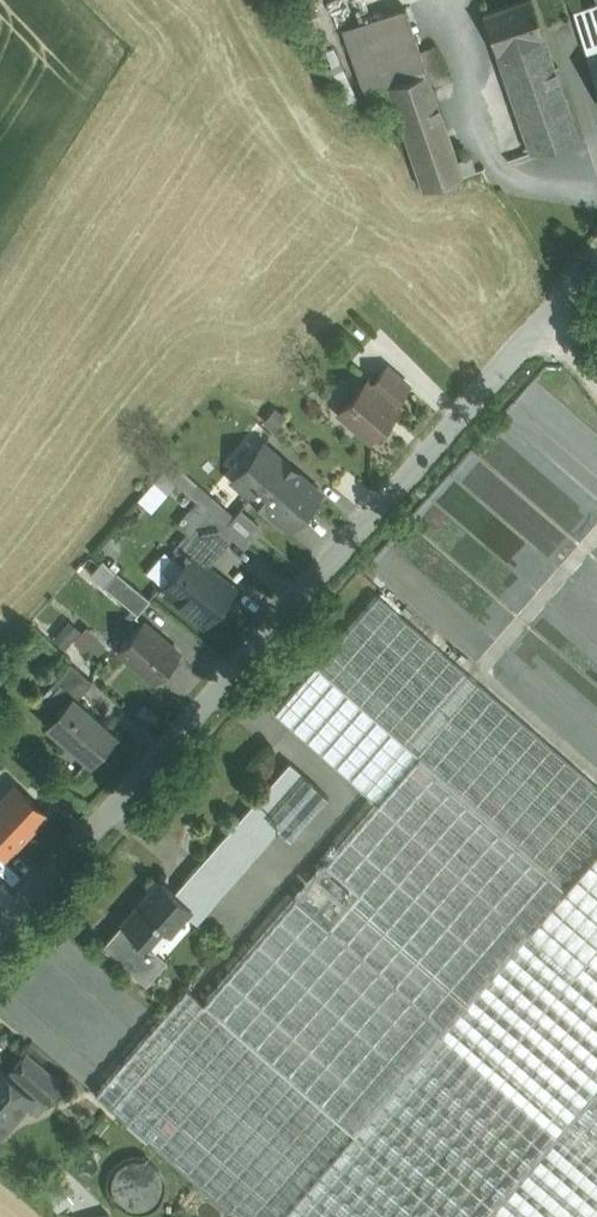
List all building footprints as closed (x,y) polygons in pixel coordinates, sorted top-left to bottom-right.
[(482,12),(502,70),(548,54),(541,35),(542,35),(529,0),(516,0),(482,12)] [(403,6),(363,20),(385,85),(425,71),(418,49),(403,6)] [(363,20),(340,28),(363,95),(386,87),(385,85),(363,20)] [(432,44),(418,49),(425,71),(430,84),(444,79),(432,44)] [(587,55),(596,88),(596,52),(587,55)] [(548,54),(502,70),(530,151),(577,135),(548,54)] [(425,71),(385,85),(386,87),(422,189),(462,175),(430,84),(425,71)] [(372,383),(367,379),(340,411),(370,437),(398,406),(393,402),(409,384),(387,365),(372,383)] [(318,491),(264,445),(235,479),(289,525),(318,491)] [(198,471),(179,454),(165,470),(184,487),(189,481),(198,471)] [(241,526),(189,481),(184,487),(212,511),(213,512),(212,513),(235,534),(241,526)] [(212,511),(193,532),(218,554),(236,534),(235,534),(212,513),(213,512),(212,511)] [(218,554),(193,532),(172,556),(182,564),(161,589),(205,625),(236,589),(208,566),(218,554)] [(150,598),(117,571),(105,586),(138,614),(150,598)] [(377,594),(315,665),(418,754),(413,759),(562,888),(596,847),(596,786),(377,594)] [(82,642),(90,633),(72,617),(57,635),(68,644),(75,636),(82,642)] [(180,653),(142,621),(118,649),(156,681),(180,653)] [(93,680),(70,661),(59,674),(67,681),(81,694),(93,680)] [(418,754),(315,665),(274,712),(376,801),(413,759),(418,754)] [(67,681),(47,703),(60,714),(49,726),(87,760),(114,730),(77,698),(81,694),(67,681)] [(413,759),(376,801),(525,930),(562,888),(413,759)] [(289,761),(223,835),(251,858),(279,826),(265,814),(302,772),(289,761)] [(6,852),(43,811),(14,785),(0,800),(0,846),(6,852)] [(520,935),(372,807),(335,849),(484,978),(520,935)] [(251,858),(223,835),(199,861),(227,885),(251,858)] [(525,930),(526,931),(527,931),(574,972),(596,945),(596,847),(562,888),(525,930)] [(329,856),(310,877),(335,899),(354,878),(329,856)] [(227,885),(199,861),(184,879),(211,903),(227,885)] [(310,877),(292,898),(317,920),(335,899),(310,877)] [(159,878),(121,922),(122,923),(104,943),(145,979),(164,958),(154,950),(155,949),(154,947),(189,907),(200,916),(211,903),(184,879),(174,891),(159,878)] [(477,985),(354,878),(335,899),(317,920),(441,1027),(477,985)] [(435,1034),(286,905),(250,947),(398,1076),(435,1034)] [(484,978),(485,979),(479,986),(477,985),(441,1027),(442,1028),(436,1035),(435,1034),(398,1076),(400,1077),(393,1084),(392,1083),(355,1125),(276,1216),(483,1216),(596,1086),(596,945),(574,972),(527,931),(526,931),(522,937),(520,935),(484,978)] [(392,1083),(243,954),(207,996),(355,1125),(392,1083)] [(207,996),(202,1001),(186,987),(95,1093),(238,1216),(276,1216),(355,1125),(207,996)] [(62,1083),(26,1052),(7,1074),(30,1094),(24,1102),(36,1113),(62,1083)] [(5,1123),(7,1125),(19,1111),(17,1110),(24,1102),(30,1094),(7,1074),(0,1068),(0,1129),(5,1123)] [(483,1216),(596,1216),(596,1086),(483,1216)]
